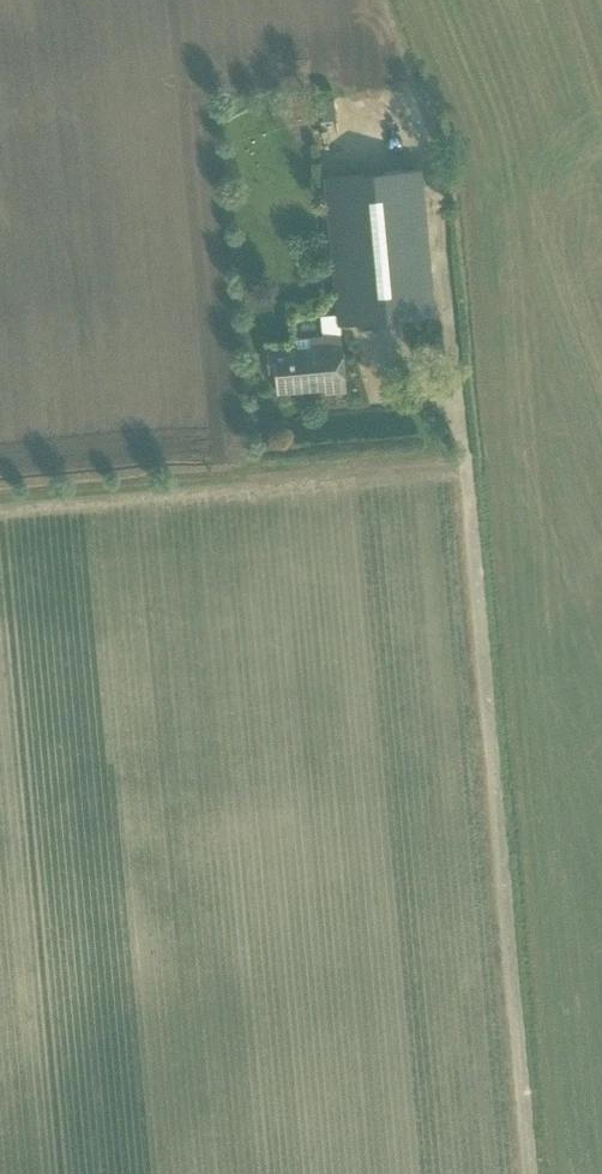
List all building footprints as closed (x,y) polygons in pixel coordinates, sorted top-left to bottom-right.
[(444,323),(434,173),(337,179),(346,329),(444,323)] [(278,394),(355,393),(355,337),(278,337),(278,394)]
